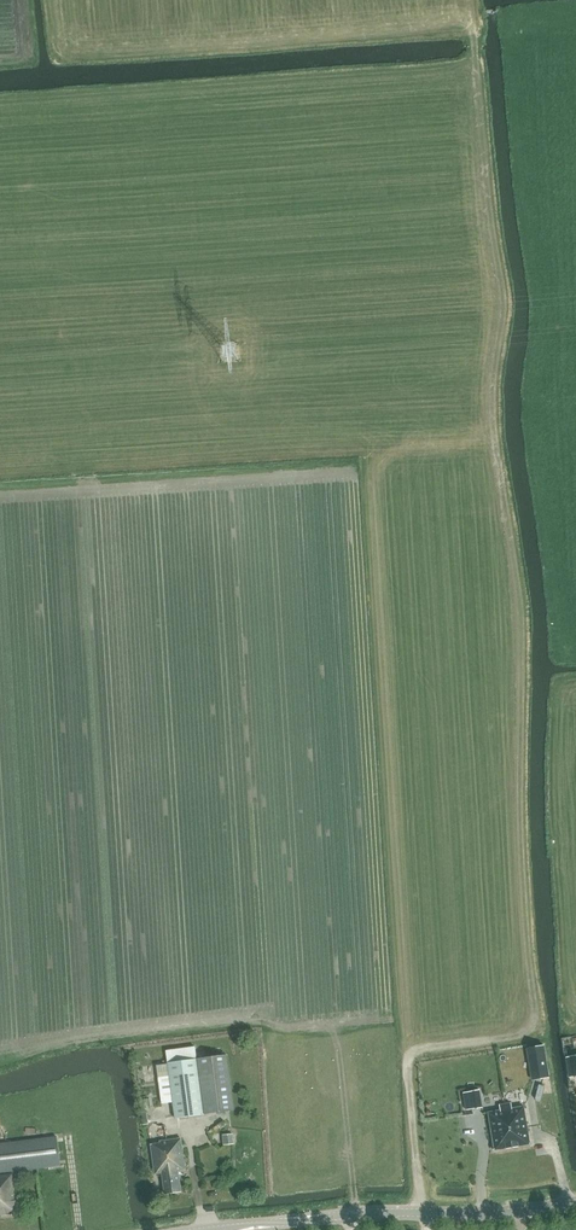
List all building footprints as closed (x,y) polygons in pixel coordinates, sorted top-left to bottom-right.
[(168,1056),(169,1063),(174,1102),(176,1117),(205,1113),(235,1109),(228,1054),(198,1058),(196,1046),(167,1050),(168,1056)] [(536,1064),(547,1063),(545,1046),(534,1048),(536,1064)] [(163,1100),(163,1087),(154,1087),(154,1099),(163,1100)] [(480,1095),(479,1090),(469,1091),(472,1109),(480,1108),(482,1108),(480,1095)] [(494,1149),(494,1151),(496,1150),(498,1150),(529,1145),(531,1145),(531,1143),(530,1143),(524,1106),(512,1108),(511,1103),(500,1105),(500,1110),(488,1112),(489,1119),(494,1149)] [(232,1134),(222,1135),(223,1145),(233,1144),(232,1134)] [(61,1165),(57,1136),(0,1143),(0,1216),(19,1213),(13,1171),(61,1165)] [(186,1169),(182,1137),(161,1140),(161,1142),(152,1143),(156,1172),(163,1172),(166,1193),(182,1190),(179,1169),(186,1169)]
